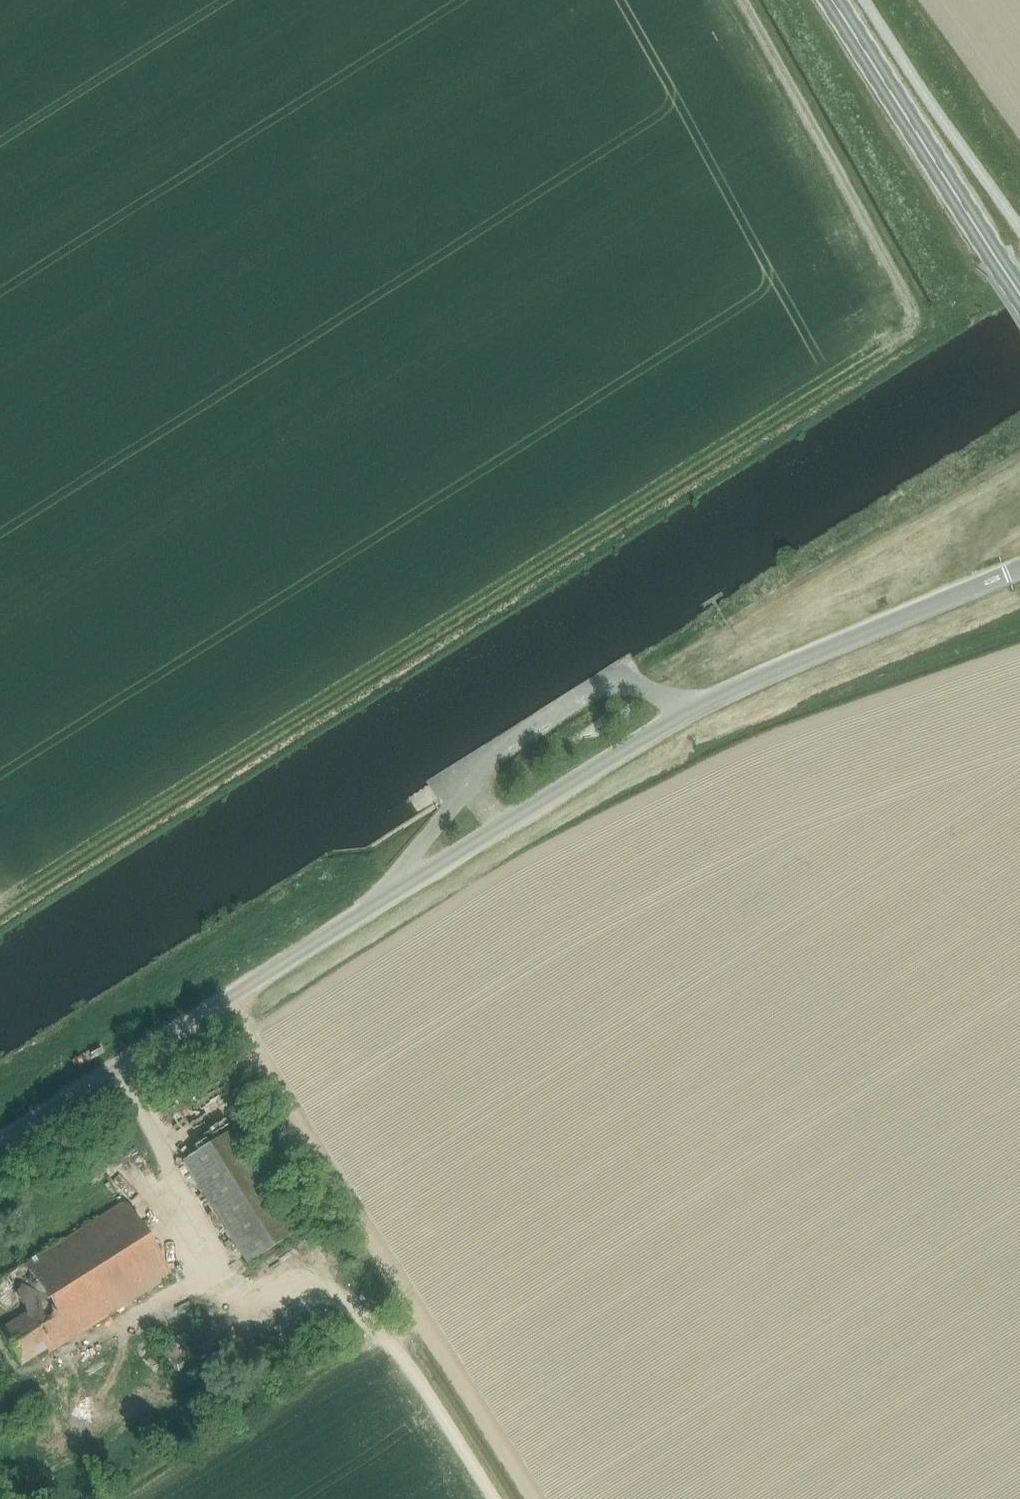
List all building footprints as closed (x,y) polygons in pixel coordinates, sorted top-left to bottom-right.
[(246,1264),(298,1232),(234,1129),(182,1162),(246,1264)] [(6,1278),(28,1314),(0,1332),(0,1334),(20,1365),(46,1349),(48,1353),(170,1277),(124,1204),(6,1278)]
